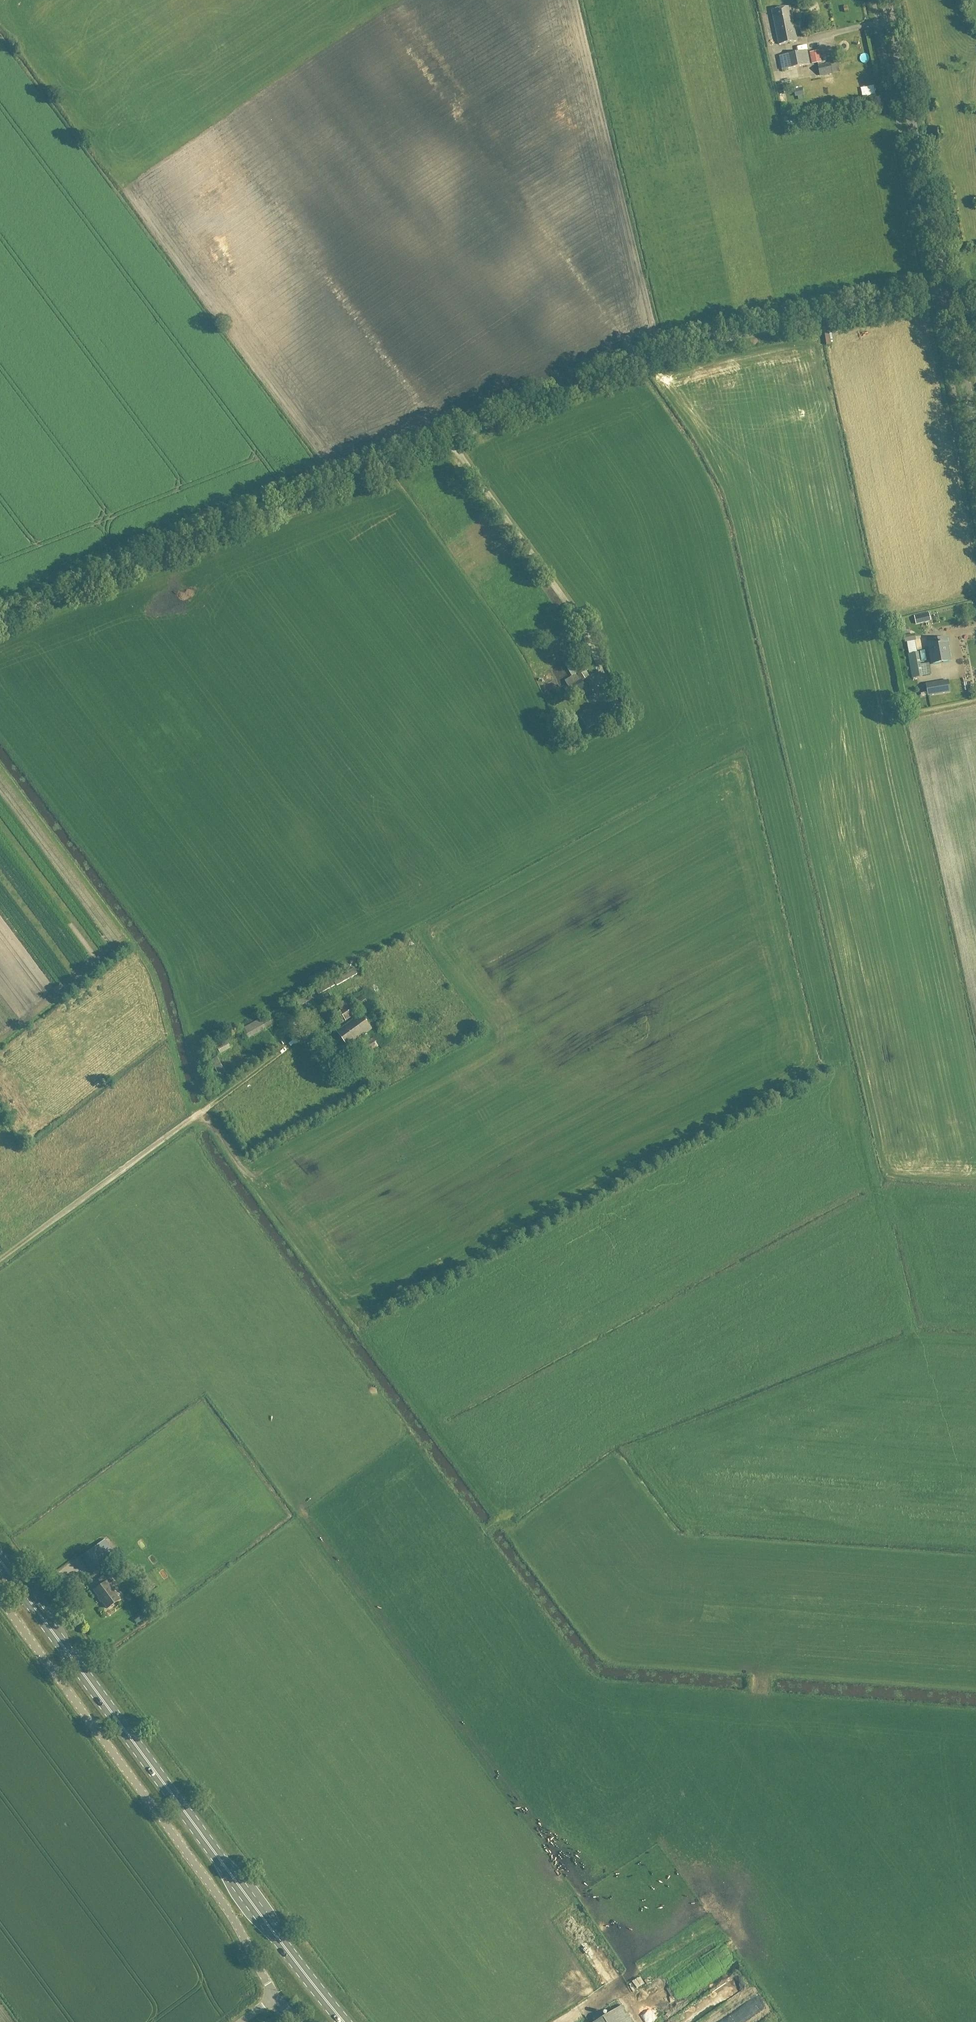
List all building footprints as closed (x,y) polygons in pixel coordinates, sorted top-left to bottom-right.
[(778,45),(796,42),(789,7),(772,11),(778,45)] [(781,70),(809,65),(806,51),(779,57),(781,70)] [(819,52),(810,54),(812,65),(821,64),(819,52)] [(931,665),(950,661),(946,639),(927,642),(931,665)] [(918,652),(920,662),(929,660),(927,650),(918,652)] [(912,678),(922,677),(918,652),(907,654),(912,678)] [(565,682),(568,686),(573,695),(585,688),(582,681),(590,677),(578,656),(564,665),(572,678),(565,682)] [(927,697),(949,693),(947,681),(925,685),(927,697)] [(613,699),(606,704),(616,720),(624,715),(613,699)] [(587,728),(607,716),(599,703),(579,715),(587,728)] [(360,1011),(368,1005),(362,997),(354,1002),(360,1011)] [(345,1021),(358,1013),(351,1004),(339,1012),(345,1021)] [(248,1039),(288,1018),(282,1008),(242,1029),(248,1039)] [(347,1047),(371,1029),(361,1015),(336,1032),(347,1047)] [(367,1053),(378,1047),(372,1038),(362,1044),(367,1053)] [(220,1054),(231,1049),(226,1039),(215,1045),(220,1054)] [(102,1568),(90,1551),(80,1557),(93,1575),(102,1568)] [(107,1609),(119,1601),(108,1585),(113,1582),(107,1574),(97,1581),(101,1586),(93,1591),(107,1609)] [(139,1624),(146,1619),(142,1614),(135,1619),(139,1624)] [(581,1942),(585,1939),(572,1923),(568,1926),(581,1942)] [(599,1951),(589,1956),(592,1964),(603,1959),(599,1951)] [(621,2006),(596,2021),(631,2021),(621,2006)] [(644,2017),(646,2021),(652,2021),(657,2020),(654,2013),(644,2017)]
